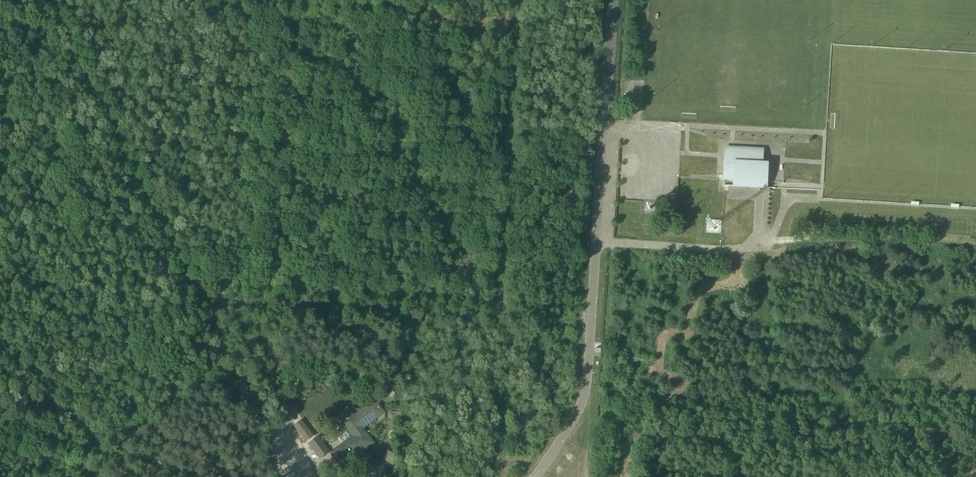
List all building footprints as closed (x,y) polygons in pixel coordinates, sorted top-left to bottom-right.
[(767,149),(784,150),(784,141),(768,141),(767,149)] [(767,188),(768,178),(769,164),(759,163),(760,149),(726,147),(725,166),(735,167),(734,186),(767,188)] [(372,443),(366,435),(361,428),(382,412),(374,401),(354,416),(347,406),(336,415),(338,414),(351,431),(353,434),(349,437),(347,434),(344,434),(340,437),(340,439),(342,443),(343,444),(331,453),(337,461),(349,452),(353,457),(372,443)] [(294,420),(290,413),(274,421),(277,428),(294,420)] [(293,426),(305,442),(314,435),(302,419),(293,426)] [(323,444),(317,437),(307,445),(321,463),(326,458),(323,455),(338,443),(333,437),(323,444)] [(381,459),(391,464),(396,456),(386,450),(381,459)]
